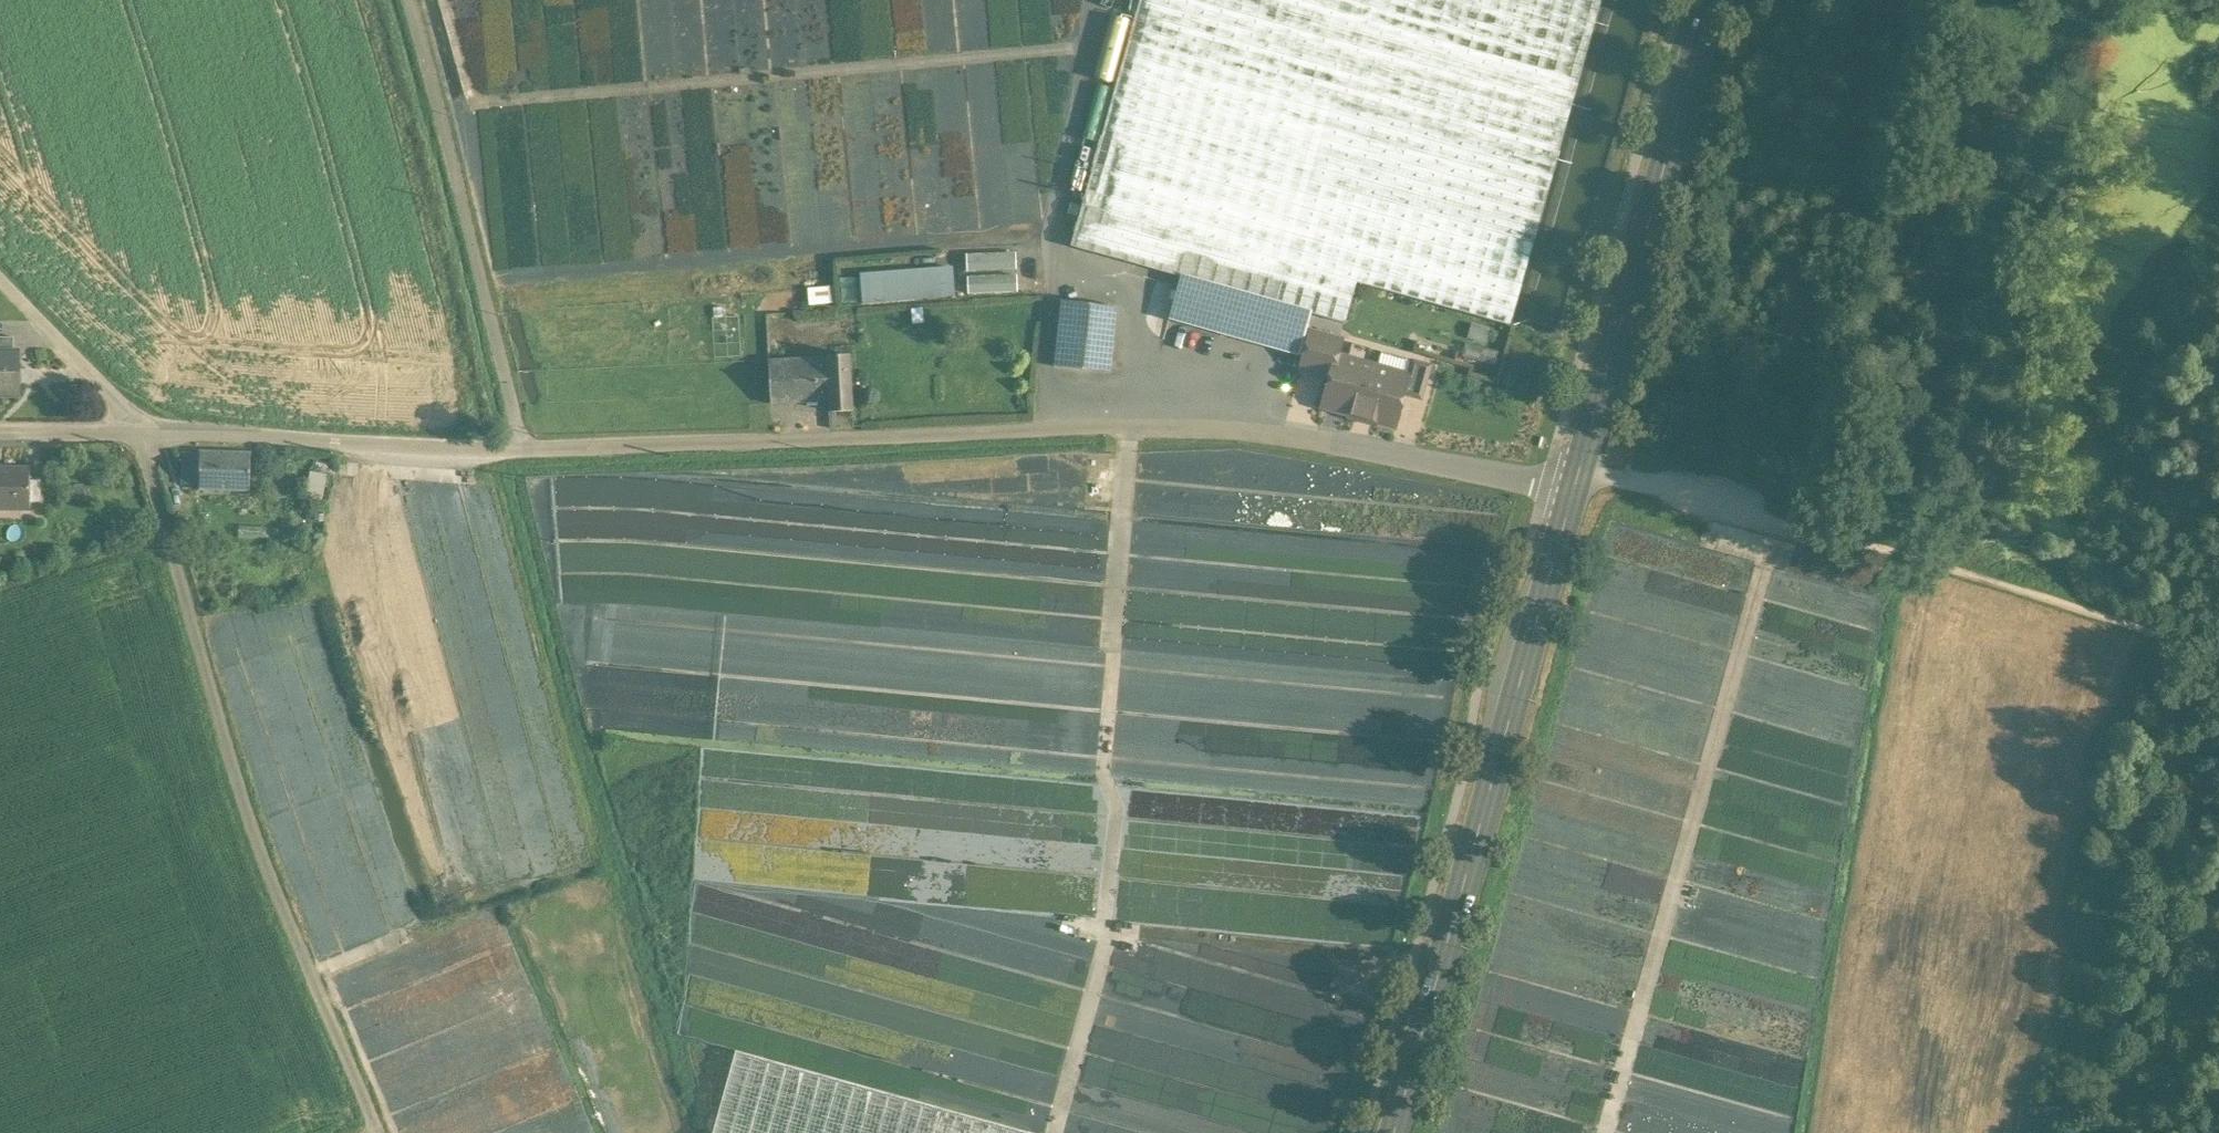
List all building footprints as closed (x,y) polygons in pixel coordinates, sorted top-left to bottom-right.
[(1072,247),(1185,278),(1311,313),(1345,322),(1356,282),(1510,325),(1601,0),(1140,0),(1072,247)] [(1131,23),(1110,18),(1092,82),(1113,88),(1131,23)] [(1097,87),(1081,144),(1096,148),(1112,91),(1097,87)] [(1095,153),(1080,149),(1068,190),(1083,194),(1095,153)] [(967,251),(969,292),(1019,291),(1018,250),(967,251)] [(955,267),(863,274),(865,307),(957,300),(955,267)] [(1185,278),(1173,318),(1299,353),(1311,313),(1185,278)] [(826,284),(806,285),(806,304),(827,303),(826,284)] [(1117,307),(1061,301),(1054,367),(1110,373),(1117,307)] [(1489,329),(1471,324),(1468,338),(1485,343),(1489,329)] [(1342,341),(1311,332),(1301,367),(1330,376),(1336,355),(1338,355),(1342,341)] [(14,352),(14,336),(0,336),(0,351),(14,352)] [(1497,353),(1466,344),(1462,360),(1493,368),(1497,353)] [(20,352),(14,352),(0,351),(0,396),(19,397),(20,352)] [(1383,353),(1379,367),(1409,375),(1413,361),(1383,353)] [(850,355),(828,357),(828,358),(786,360),(787,382),(814,380),(815,402),(831,401),(831,412),(853,411),(850,355)] [(1322,407),(1359,417),(1374,365),(1338,355),(1336,355),(1331,376),(1322,407)] [(814,380),(787,382),(786,360),(769,361),(771,404),(815,402),(814,380)] [(1413,361),(1409,375),(1410,375),(1405,394),(1421,399),(1431,366),(1413,361)] [(1374,365),(1359,417),(1396,427),(1405,394),(1410,375),(1409,375),(1379,367),(1374,365)] [(202,448),(183,447),(181,485),(200,486),(202,448)] [(254,450),(202,448),(200,486),(200,490),(252,493),(254,450)] [(328,470),(313,466),(305,496),(321,500),(328,470)] [(33,507),(31,467),(0,468),(0,508),(33,507)] [(86,486),(76,485),(74,499),(85,500),(86,486)] [(714,1132),(1028,1132),(736,1053),(714,1132)]
